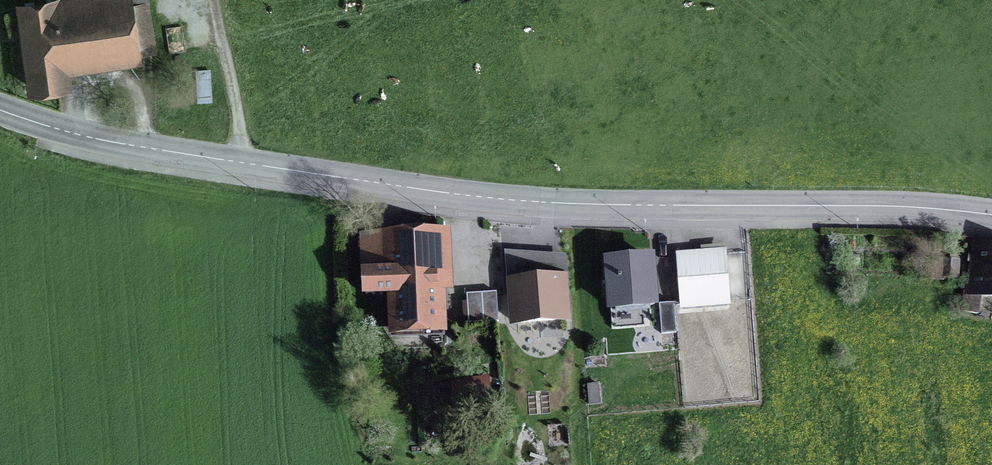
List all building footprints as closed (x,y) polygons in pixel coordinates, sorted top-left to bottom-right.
[(17,14),(30,99),(65,93),(63,75),(134,64),(133,57),(153,54),(144,0),(107,0),(17,14)] [(446,242),(361,245),(363,285),(363,304),(390,303),(391,342),(440,341),(438,293),(447,293),(446,242)] [(967,243),(959,293),(991,299),(991,247),(967,243)] [(723,260),(674,263),(676,306),(725,303),(723,260)] [(954,265),(943,264),(942,283),(953,284),(954,265)] [(645,266),(606,269),(610,317),(649,314),(645,266)] [(555,285),(516,287),(519,333),(558,330),(555,285)] [(490,295),(473,297),(475,326),(492,324),(490,295)] [(672,308),(658,308),(658,336),(672,336),(672,308)]
